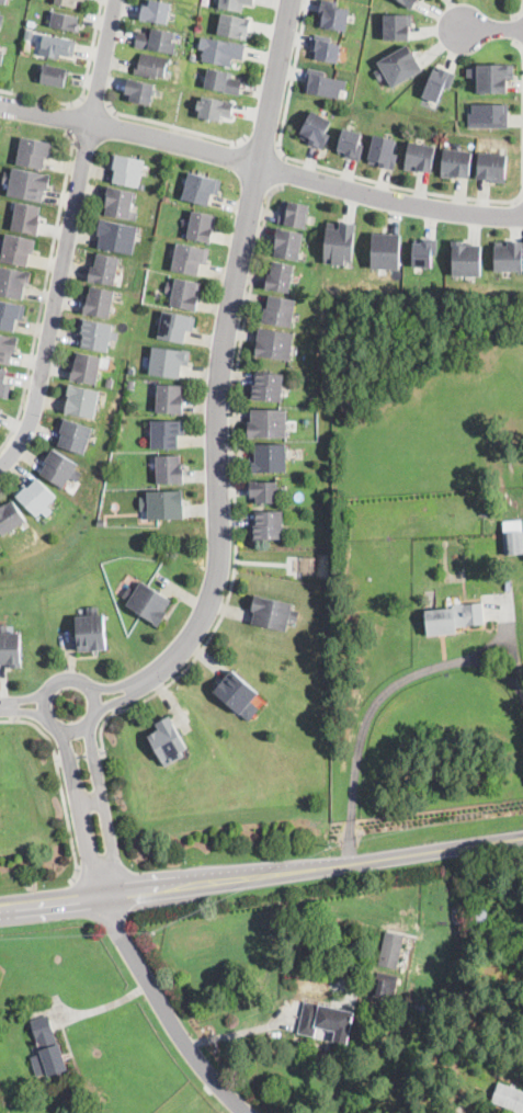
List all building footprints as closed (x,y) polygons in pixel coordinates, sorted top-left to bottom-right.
[(216,4),(217,0),(254,0),(253,5),(243,4),(242,12),(219,8),(219,4),(216,4)] [(346,31),(318,24),(323,0),(339,2),(338,5),(351,9),(346,31)] [(171,5),(169,12),(167,24),(140,20),(143,5),(149,7),(150,1),(171,5)] [(79,30),(78,33),(50,27),(54,12),(78,18),(77,24),(80,25),(79,30)] [(239,18),(246,19),(246,16),(251,18),(247,39),(217,34),(221,13),(239,18)] [(413,26),(410,26),(410,38),(385,38),(385,14),(413,14),(413,26)] [(174,34),(172,43),(177,44),(174,55),(135,47),(135,45),(138,32),(150,34),(151,31),(174,34)] [(77,44),(75,55),(73,57),(60,55),(59,59),(39,56),(44,34),(77,41),(77,44)] [(339,63),(316,58),(317,50),(315,49),(317,35),(332,38),(332,42),(342,43),(339,63)] [(208,37),(227,42),(246,46),(242,60),(232,58),(230,66),(229,67),(202,60),(203,57),(201,57),(202,53),(203,54),(204,50),(198,49),(201,37),(206,38),(206,37),(208,37)] [(423,69),(394,87),(387,77),(382,81),(376,71),(382,68),(378,61),(408,44),(423,69)] [(171,59),(169,65),(167,65),(163,78),(158,77),(157,79),(134,75),(136,64),(139,64),(141,53),(171,59)] [(514,64),(514,78),(507,78),(507,92),(478,92),(478,79),(473,79),(473,77),(468,77),(468,68),(473,68),(473,66),(478,66),(478,63),(508,63),(508,64),(514,64)] [(69,75),(68,77),(66,76),(64,88),(36,82),(37,78),(42,79),(44,65),(70,70),(69,75)] [(456,75),(450,89),(444,87),(437,102),(423,95),(435,69),(440,71),(441,67),(456,75)] [(240,93),(239,95),(204,89),(208,70),(228,73),(227,78),(242,80),(240,93)] [(307,92),(342,98),(346,78),(311,72),(307,92)] [(152,96),(150,105),(127,101),(128,94),(124,93),(126,79),(155,84),(152,96)] [(218,100),(223,101),(224,100),(235,102),(231,117),(221,115),(219,122),(198,118),(201,110),(197,110),(198,101),(202,102),(203,96),(218,100)] [(508,127),(508,102),(468,102),(468,127),(508,127)] [(322,148),(298,135),(312,110),(333,121),(327,132),(330,134),(322,148)] [(356,158),(364,133),(344,127),(338,152),(356,158)] [(399,154),(395,170),(379,166),(380,164),(369,162),(371,159),(369,158),(375,134),(397,139),(394,152),(399,154)] [(53,156),(52,158),(46,157),(44,170),(18,164),(22,138),(55,144),(53,156)] [(433,167),(432,172),(419,169),(418,171),(405,169),(410,140),(436,146),(432,167),(433,167)] [(470,173),(470,178),(456,175),(456,179),(441,177),(445,147),(473,150),(469,173),(470,173)] [(508,154),(505,183),(491,182),(491,180),(477,178),(480,151),(508,154)] [(141,175),(139,189),(113,183),(115,170),(109,169),(110,164),(112,155),(145,161),(141,175)] [(13,169),(50,178),(48,191),(45,190),(43,203),(8,195),(11,184),(4,183),(7,172),(12,174),(13,169)] [(218,194),(218,195),(212,194),(208,207),(182,200),(190,172),(221,182),(218,194)] [(138,213),(136,222),(105,215),(107,207),(106,207),(111,188),(135,193),(130,212),(138,213)] [(38,235),(38,236),(12,231),(18,203),(41,206),(39,216),(41,216),(41,220),(42,220),(38,235)] [(309,206),(307,215),(307,217),(309,217),(308,223),(306,223),(305,229),(285,226),(286,220),(280,219),(281,209),(287,211),(288,203),(309,206)] [(212,242),(212,243),(187,239),(193,212),(217,216),(212,242)] [(135,243),(133,255),(99,249),(101,237),(98,236),(98,234),(101,219),(138,226),(135,243)] [(356,224),(353,261),(345,260),(345,264),(323,262),(327,227),(340,228),(341,222),(356,224)] [(298,261),(275,257),(276,250),(275,249),(276,241),(278,229),(304,234),(298,261)] [(400,234),(399,268),(372,266),(373,232),(400,234)] [(4,249),(0,248),(0,239),(5,240),(7,235),(36,240),(34,249),(33,254),(30,254),(27,266),(2,261),(4,249)] [(437,238),(436,255),(432,254),(431,268),(413,265),(414,241),(422,242),(422,237),(437,238)] [(481,243),(481,275),(453,275),(453,246),(452,246),(452,240),(464,240),(464,243),(481,243)] [(522,241),(522,271),(496,270),(496,245),(508,245),(508,240),(522,241)] [(207,263),(207,265),(201,263),(198,275),(172,270),(178,242),(211,249),(207,263)] [(118,264),(117,273),(114,285),(89,281),(91,266),(95,268),(98,253),(120,258),(118,264)] [(295,266),(293,275),(289,294),(265,288),(269,274),(271,274),(273,262),(295,266)] [(22,299),(0,294),(0,266),(31,272),(29,283),(29,287),(25,286),(22,299)] [(202,283),(201,292),(196,311),(170,307),(173,295),(166,293),(168,283),(175,284),(177,279),(202,283)] [(114,292),(113,299),(110,319),(83,314),(83,313),(88,294),(89,294),(91,286),(114,291),(114,292)] [(296,300),(294,313),(292,327),(262,322),(265,308),(268,309),(270,296),(296,300)] [(14,331),(0,329),(0,301),(25,307),(24,316),(23,320),(18,319),(14,331)] [(193,330),(193,331),(186,331),(184,343),(158,338),(163,311),(195,318),(193,330)] [(84,319),(113,325),(112,331),(118,332),(117,341),(111,340),(107,352),(80,347),(82,337),(78,336),(80,323),(83,325),(84,319)] [(292,354),(291,361),(255,355),(259,328),(294,333),(292,354)] [(10,365),(0,363),(0,334),(19,338),(16,353),(13,353),(10,365)] [(190,362),(189,366),(182,366),(181,378),(149,375),(152,347),(191,351),(190,362)] [(102,359),(100,367),(96,386),(70,381),(73,361),(77,361),(78,353),(102,357),(102,359)] [(8,398),(0,397),(0,369),(8,371),(5,383),(10,385),(10,389),(8,398)] [(284,375),(283,387),(282,402),(248,399),(249,394),(252,395),(253,385),(255,385),(257,372),(284,375)] [(100,391),(98,400),(94,419),(65,413),(68,398),(69,399),(70,397),(68,397),(70,385),(100,390),(100,391)] [(160,385),(182,386),(182,394),(183,394),(183,399),(184,400),(183,414),(158,412),(157,412),(158,393),(151,391),(152,385),(160,385)] [(287,439),(248,439),(248,422),(252,422),(252,410),(287,410),(287,439)] [(89,443),(84,455),(59,446),(62,434),(60,433),(65,419),(93,429),(89,443)] [(159,450),(151,450),(151,421),(185,421),(185,435),(179,435),(179,450),(159,450)] [(287,473),(249,474),(249,467),(251,467),(251,463),(255,463),(255,445),(287,444),(287,473)] [(82,474),(76,482),(70,479),(64,489),(41,474),(48,463),(46,462),(54,450),(78,465),(76,469),(82,474)] [(180,457),(181,464),(185,464),(185,469),(183,469),(184,484),(158,484),(157,456),(180,455),(180,457)] [(37,478),(57,497),(48,507),(53,512),(47,518),(42,513),(37,518),(15,497),(26,486),(29,488),(37,478)] [(277,486),(277,487),(280,487),(280,493),(277,493),(277,497),(280,497),(280,500),(277,500),(278,503),(253,504),(252,498),(251,498),(250,482),(277,481),(277,486)] [(183,504),(184,518),(184,520),(149,521),(148,511),(140,511),(140,498),(147,498),(147,492),(183,491),(183,504)] [(2,537),(0,534),(0,507),(5,503),(7,506),(13,501),(26,521),(2,537)] [(252,540),(251,540),(251,525),(257,525),(257,511),(283,511),(284,538),(252,540)] [(522,529),(503,530),(503,519),(522,518),(522,529)] [(522,529),(522,552),(504,553),(503,530),(522,529)] [(151,588),(170,600),(171,601),(164,612),(168,614),(159,627),(127,605),(129,601),(123,597),(129,587),(136,591),(141,581),(151,588)] [(299,612),(297,622),(289,620),(287,632),(252,624),(255,612),(252,612),(252,610),(255,597),(293,605),(292,610),(299,612)] [(482,603),(482,605),(485,624),(456,627),(456,633),(429,635),(428,623),(427,611),(453,609),(452,605),(455,605),(455,603),(461,603),(462,605),(482,603)] [(99,606),(99,615),(105,615),(107,650),(93,651),(79,652),(77,616),(88,616),(88,607),(99,606)] [(12,663),(0,663),(0,624),(9,623),(9,633),(21,633),(22,667),(12,668),(12,663)] [(245,711),(240,716),(213,692),(223,681),(231,670),(259,694),(245,711)] [(181,759),(164,768),(148,736),(159,730),(157,724),(170,716),(187,749),(182,751),(184,757),(181,759)] [(398,961),(396,968),(378,965),(380,955),(385,931),(403,935),(398,961)] [(331,947),(326,947),(321,945),(320,940),(322,935),(329,934),(332,938),(333,943),(331,947)] [(397,979),(394,997),(373,992),(378,972),(398,976),(397,979)] [(354,1017),(349,1042),(348,1044),(333,1041),(336,1031),(318,1027),(316,1037),(297,1033),(305,1001),(355,1012),(354,1017)] [(67,1070),(48,1077),(47,1072),(37,1076),(31,1057),(41,1054),(30,1021),(48,1015),(67,1070)] [(499,1083),(522,1092),(522,1112),(520,1112),(491,1102),(494,1092),(499,1083)]
